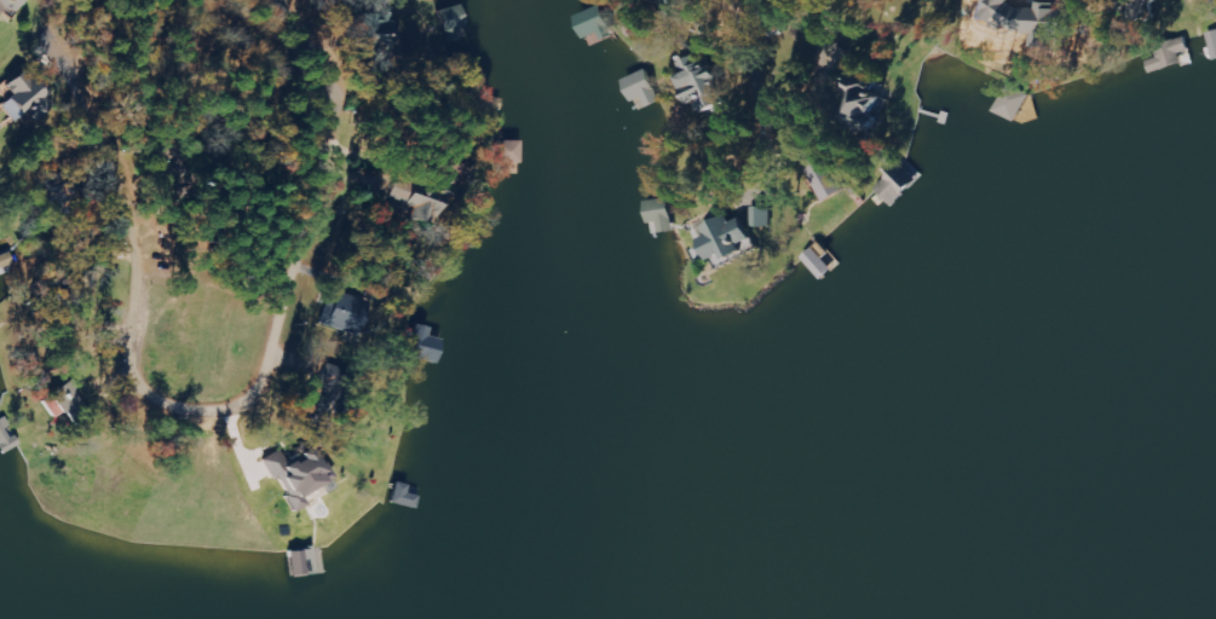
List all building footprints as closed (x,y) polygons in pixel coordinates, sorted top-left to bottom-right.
[(14,13),(21,0),(0,0),(0,6),(14,13)] [(1149,0),(1121,0),(1129,26),(1153,19),(1149,4),(1150,3),(1149,0)] [(614,37),(605,7),(576,15),(583,39),(601,33),(603,40),(614,37)] [(1181,64),(1178,55),(1189,51),(1185,38),(1155,48),(1158,58),(1145,63),(1149,74),(1181,64)] [(678,63),(693,105),(727,93),(716,64),(707,67),(702,54),(678,63)] [(660,103),(652,71),(625,78),(631,103),(645,100),(647,106),(660,103)] [(29,104),(39,111),(51,96),(25,75),(21,80),(13,74),(2,87),(9,93),(0,105),(0,111),(14,122),(29,104)] [(877,109),(889,109),(889,93),(877,93),(877,78),(845,78),(844,129),(877,129),(877,109)] [(418,177),(452,187),(464,143),(452,140),(450,146),(428,140),(418,177)] [(494,175),(508,175),(508,164),(519,164),(520,142),(494,142),(494,175)] [(827,202),(848,192),(834,161),(813,171),(827,202)] [(404,208),(413,209),(413,220),(430,221),(434,189),(406,186),(404,208)] [(775,227),(775,207),(757,208),(757,228),(775,227)] [(745,218),(733,224),(729,216),(706,227),(710,237),(703,240),(716,268),(759,248),(745,218)] [(317,324),(352,336),(364,303),(328,291),(317,324)] [(434,365),(443,333),(414,325),(406,357),(434,365)] [(84,402),(74,382),(39,398),(49,419),(84,402)] [(262,460),(290,514),(303,507),(297,497),(323,483),(305,448),(294,453),(297,459),(285,465),(278,452),(262,460)]
